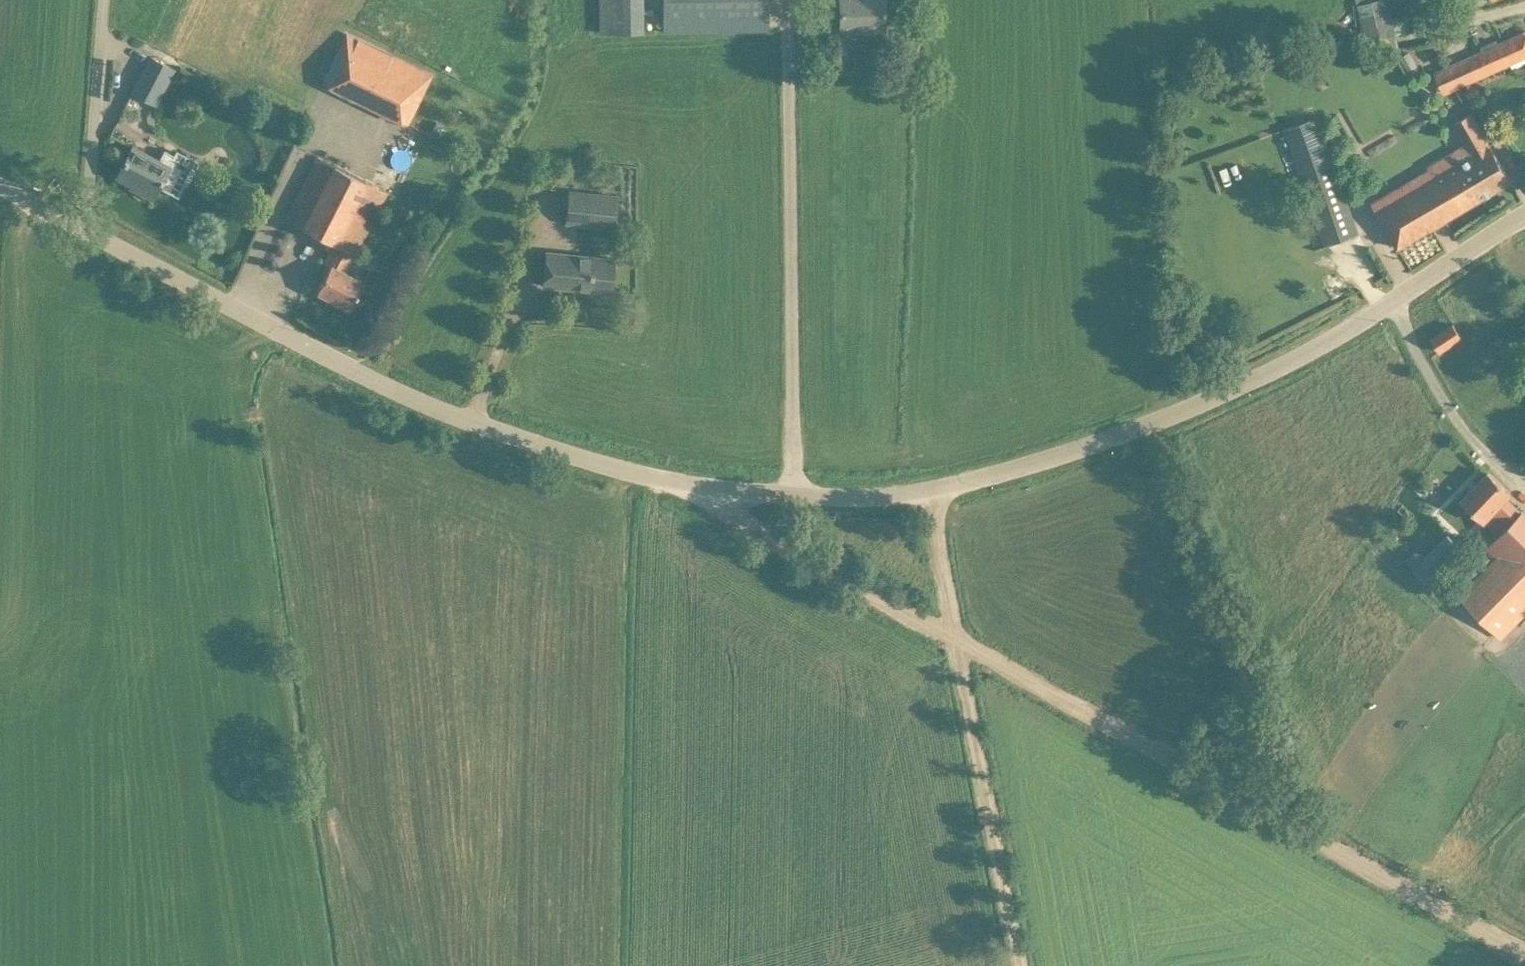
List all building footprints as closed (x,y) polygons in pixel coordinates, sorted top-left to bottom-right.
[(600,32),(643,31),(643,0),(599,0),(600,32)] [(663,31),(768,29),(767,0),(662,0),(663,31)] [(840,31),(884,31),(884,0),(839,0),(840,31)] [(1356,4),(1363,32),(1369,55),(1400,47),(1396,34),(1412,30),(1409,14),(1391,18),(1387,0),(1374,0),(1356,4)] [(1447,67),(1455,87),(1524,56),(1524,32),(1510,39),(1499,44),(1497,41),(1481,48),(1483,51),(1447,67)] [(390,61),(357,43),(339,79),(394,108),(389,117),(406,126),(431,77),(392,57),(390,61)] [(151,56),(132,92),(155,104),(174,68),(151,56)] [(1430,168),(1372,202),(1388,230),(1398,247),(1479,199),(1511,181),(1471,113),(1455,123),(1466,142),(1474,156),(1459,165),(1456,160),(1433,174),(1430,168)] [(1284,128),(1319,226),(1325,245),(1358,233),(1317,116),(1284,128)] [(436,121),(432,128),(440,132),(443,124),(436,121)] [(132,146),(116,176),(136,187),(135,189),(153,198),(159,187),(178,197),(185,183),(187,184),(198,163),(177,152),(175,156),(164,151),(160,160),(132,146)] [(318,157),(295,201),(286,218),(335,244),(328,257),(333,260),(317,291),(350,308),(364,281),(345,271),(386,192),(318,157)] [(614,226),(617,196),(569,191),(566,221),(614,226)] [(547,251),(543,285),(611,291),(614,258),(547,251)] [(1453,323),(1431,338),(1440,351),(1462,336),(1453,323)] [(1489,471),(1461,500),(1476,514),(1483,521),(1484,520),(1499,535),(1523,510),(1508,496),(1511,493),(1489,471)] [(1459,596),(1501,638),(1524,614),(1524,512),(1523,510),(1499,535),(1487,547),(1496,556),(1459,596)] [(1458,535),(1425,570),(1438,582),(1471,548),(1458,535)] [(1472,567),(1467,573),(1472,578),(1477,572),(1472,567)]
